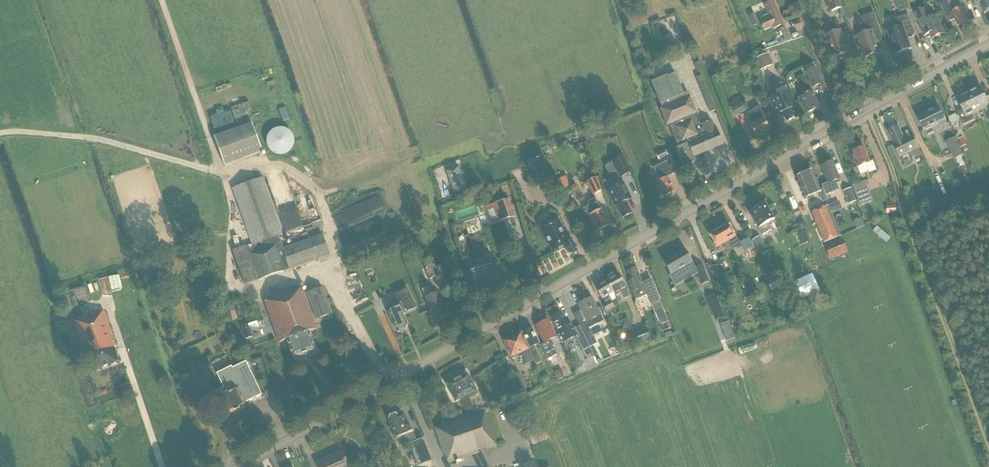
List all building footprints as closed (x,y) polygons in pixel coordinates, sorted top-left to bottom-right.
[(783,24),(773,0),(772,0),(764,4),(770,17),(768,17),(767,15),(760,18),(761,20),(760,21),(764,30),(772,26),(773,28),(783,24)] [(838,0),(827,0),(831,12),(841,8),(838,0)] [(939,4),(948,22),(955,18),(958,26),(968,21),(963,9),(964,8),(961,0),(948,0),(939,4)] [(984,14),(988,11),(988,0),(971,0),(975,7),(980,5),(984,13),(984,14)] [(932,38),(944,33),(936,15),(931,18),(926,8),(915,13),(921,25),(919,25),(924,35),(930,33),(932,38)] [(858,36),(865,58),(881,52),(877,42),(880,41),(882,37),(874,13),(869,15),(868,11),(863,13),(864,16),(862,17),(868,32),(858,36)] [(895,18),(898,28),(888,31),(896,54),(911,48),(908,38),(913,36),(915,33),(908,14),(895,18)] [(834,55),(834,57),(850,52),(842,30),(841,30),(838,22),(832,25),(835,32),(826,35),(831,48),(829,48),(832,56),(834,55)] [(772,65),(768,54),(757,58),(761,69),(772,65)] [(806,71),(812,87),(821,83),(815,68),(814,68),(806,71)] [(693,157),(723,144),(715,126),(714,127),(711,120),(701,124),(690,97),(686,98),(675,72),(651,82),(662,108),(660,109),(667,125),(668,124),(678,146),(675,147),(683,167),(684,167),(683,166),(695,161),(693,157)] [(701,76),(697,78),(705,98),(709,96),(701,76)] [(804,95),(800,96),(807,112),(819,108),(812,91),(807,81),(799,84),(804,95)] [(988,112),(988,96),(986,98),(980,86),(969,92),(978,111),(984,108),(987,113),(988,112)] [(789,90),(770,99),(776,114),(783,111),(787,121),(798,117),(793,107),(796,106),(789,90)] [(975,119),(972,114),(978,111),(969,92),(957,97),(963,109),(957,112),(963,125),(975,119)] [(747,110),(739,97),(729,103),(737,116),(747,110)] [(754,123),(749,126),(756,138),(770,130),(763,118),(762,118),(761,117),(764,115),(759,106),(747,113),(754,123)] [(940,126),(947,123),(939,107),(917,117),(924,130),(939,123),(940,126)] [(956,113),(949,117),(953,124),(960,121),(956,113)] [(261,150),(252,124),(215,137),(225,164),(261,150)] [(274,125),(264,146),(287,156),(297,135),(274,125)] [(898,126),(888,131),(901,156),(919,146),(914,136),(914,135),(905,140),(898,126)] [(955,159),(963,155),(962,153),(957,141),(955,137),(946,141),(955,159)] [(962,138),(957,141),(962,153),(968,150),(962,138)] [(853,151),(851,152),(857,167),(858,169),(860,174),(868,171),(869,173),(870,172),(871,172),(876,170),(872,161),(869,162),(868,161),(868,160),(863,147),(858,149),(857,148),(853,150),(853,151)] [(668,155),(665,150),(656,155),(659,160),(668,155)] [(529,160),(540,181),(552,175),(542,154),(529,160)] [(632,172),(623,155),(611,161),(620,179),(632,172)] [(664,196),(675,191),(667,177),(676,172),(670,159),(654,168),(660,180),(657,182),(664,196)] [(833,161),(821,166),(828,183),(822,186),(825,194),(826,195),(839,190),(837,184),(841,182),(840,179),(833,161)] [(454,194),(467,190),(458,166),(446,170),(454,194)] [(818,193),(822,201),(827,199),(822,189),(820,190),(812,170),(797,176),(806,198),(818,193)] [(232,188),(253,244),(246,247),(246,246),(232,251),(244,285),(258,280),(258,281),(289,269),(289,270),(330,255),(322,233),(283,248),(278,235),(283,233),(263,177),(232,188)] [(602,190),(596,178),(587,183),(593,194),(602,190)] [(872,201),(865,181),(852,186),(859,205),(872,201)] [(615,206),(617,205),(622,218),(632,213),(626,201),(631,198),(623,182),(607,190),(615,206)] [(849,203),(855,201),(850,189),(844,192),(849,203)] [(926,201),(939,196),(936,189),(932,190),(931,189),(922,193),(926,201)] [(456,200),(469,195),(467,190),(454,194),(456,200)] [(590,216),(597,231),(609,225),(601,209),(595,198),(588,201),(590,205),(583,209),(587,217),(590,216)] [(492,224),(515,216),(509,200),(486,208),(492,224)] [(767,223),(774,218),(765,202),(763,203),(762,203),(759,204),(758,206),(749,212),(758,228),(759,228),(763,235),(771,230),(767,223)] [(835,203),(829,205),(832,212),(838,210),(835,203)] [(828,205),(824,207),(811,212),(824,243),(840,236),(828,205)] [(896,213),(895,205),(886,206),(887,214),(896,213)] [(549,244),(553,253),(569,246),(565,236),(566,236),(557,217),(547,222),(539,226),(548,245),(549,244)] [(720,228),(733,250),(736,248),(738,250),(742,248),(744,252),(753,247),(748,238),(739,243),(734,235),(735,235),(734,232),(733,232),(727,223),(720,228)] [(890,238),(876,226),(872,231),(886,243),(890,238)] [(723,243),(728,252),(733,250),(720,228),(709,234),(714,243),(713,243),(715,247),(716,246),(717,247),(723,243)] [(761,255),(768,251),(759,237),(753,240),(761,255)] [(848,252),(842,238),(824,245),(830,259),(848,252)] [(677,254),(664,262),(672,275),(669,276),(674,284),(690,274),(691,276),(696,273),(694,269),(695,268),(692,263),(684,248),(676,253),(677,254)] [(430,279),(439,275),(436,267),(433,260),(425,263),(427,267),(425,268),(430,279)] [(493,275),(496,274),(493,266),(499,264),(498,260),(487,264),(488,267),(468,273),(475,294),(478,296),(483,294),(485,291),(484,290),(497,286),(493,275)] [(445,272),(442,265),(436,267),(439,275),(445,272)] [(695,268),(694,269),(696,273),(701,284),(709,281),(703,265),(695,268)] [(636,267),(627,272),(631,281),(629,282),(634,296),(635,300),(642,297),(648,295),(652,305),(660,302),(651,279),(645,281),(646,282),(642,283),(636,267)] [(613,292),(614,292),(615,293),(620,290),(623,295),(624,298),(628,296),(625,289),(624,286),(625,285),(618,274),(607,281),(613,292)] [(602,298),(605,303),(602,305),(606,311),(614,307),(611,301),(612,301),(608,295),(613,292),(607,281),(596,287),(602,298)] [(86,285),(72,289),(76,304),(90,300),(86,285)] [(317,319),(332,314),(322,286),(307,292),(317,319)] [(435,319),(446,314),(437,293),(432,295),(429,286),(422,289),(426,298),(435,319)] [(309,331),(316,329),(301,287),(274,297),(274,298),(265,302),(279,342),(287,339),(293,357),(302,354),(302,355),(307,353),(307,352),(315,349),(309,331)] [(405,326),(408,325),(403,315),(405,314),(404,311),(407,310),(408,312),(416,308),(408,288),(394,294),(399,304),(400,303),(402,306),(388,312),(397,332),(398,332),(401,333),(404,331),(405,329),(406,328),(405,326)] [(716,294),(708,297),(717,320),(725,317),(716,294)] [(579,325),(590,347),(596,344),(591,333),(588,328),(603,321),(600,315),(591,298),(578,304),(587,322),(579,325)] [(660,302),(652,305),(659,325),(668,321),(660,302)] [(92,371),(119,361),(114,347),(116,346),(103,310),(81,318),(81,320),(75,322),(92,371)] [(572,336),(575,335),(583,351),(590,347),(579,325),(572,329),(569,324),(567,325),(561,313),(551,318),(560,335),(558,335),(562,344),(573,339),(572,336)] [(548,360),(557,354),(552,346),(554,346),(551,340),(557,337),(548,319),(536,326),(544,343),(540,345),(548,360)] [(253,337),(248,324),(242,326),(246,339),(253,337)] [(530,348),(529,349),(536,364),(542,362),(534,346),(539,343),(532,328),(523,332),(530,348)] [(633,346),(650,340),(646,328),(629,335),(633,346)] [(526,363),(533,360),(528,349),(520,333),(510,338),(509,337),(506,338),(506,340),(504,341),(511,356),(521,352),(526,363)] [(256,397),(261,394),(246,362),(232,369),(231,367),(217,374),(224,388),(217,391),(220,397),(219,397),(228,415),(246,406),(244,402),(252,399),(253,401),(257,398),(256,397)] [(199,383),(210,377),(205,366),(193,371),(199,383)] [(562,369),(552,373),(556,381),(565,377),(562,369)] [(526,389),(519,373),(513,376),(519,392),(526,389)] [(466,415),(466,416),(434,427),(443,454),(445,453),(448,463),(479,452),(477,449),(485,446),(486,449),(496,446),(484,410),(475,413),(468,395),(470,394),(472,395),(476,393),(477,391),(468,374),(447,385),(455,402),(460,400),(467,414),(466,415)] [(407,441),(415,438),(412,431),(413,431),(409,423),(406,425),(402,415),(398,417),(398,415),(397,415),(395,414),(389,416),(388,419),(397,438),(404,435),(407,441)] [(412,443),(420,465),(432,461),(423,438),(412,443)] [(395,450),(390,448),(387,456),(392,458),(395,450)] [(342,451),(316,462),(319,466),(349,466),(342,451)]
